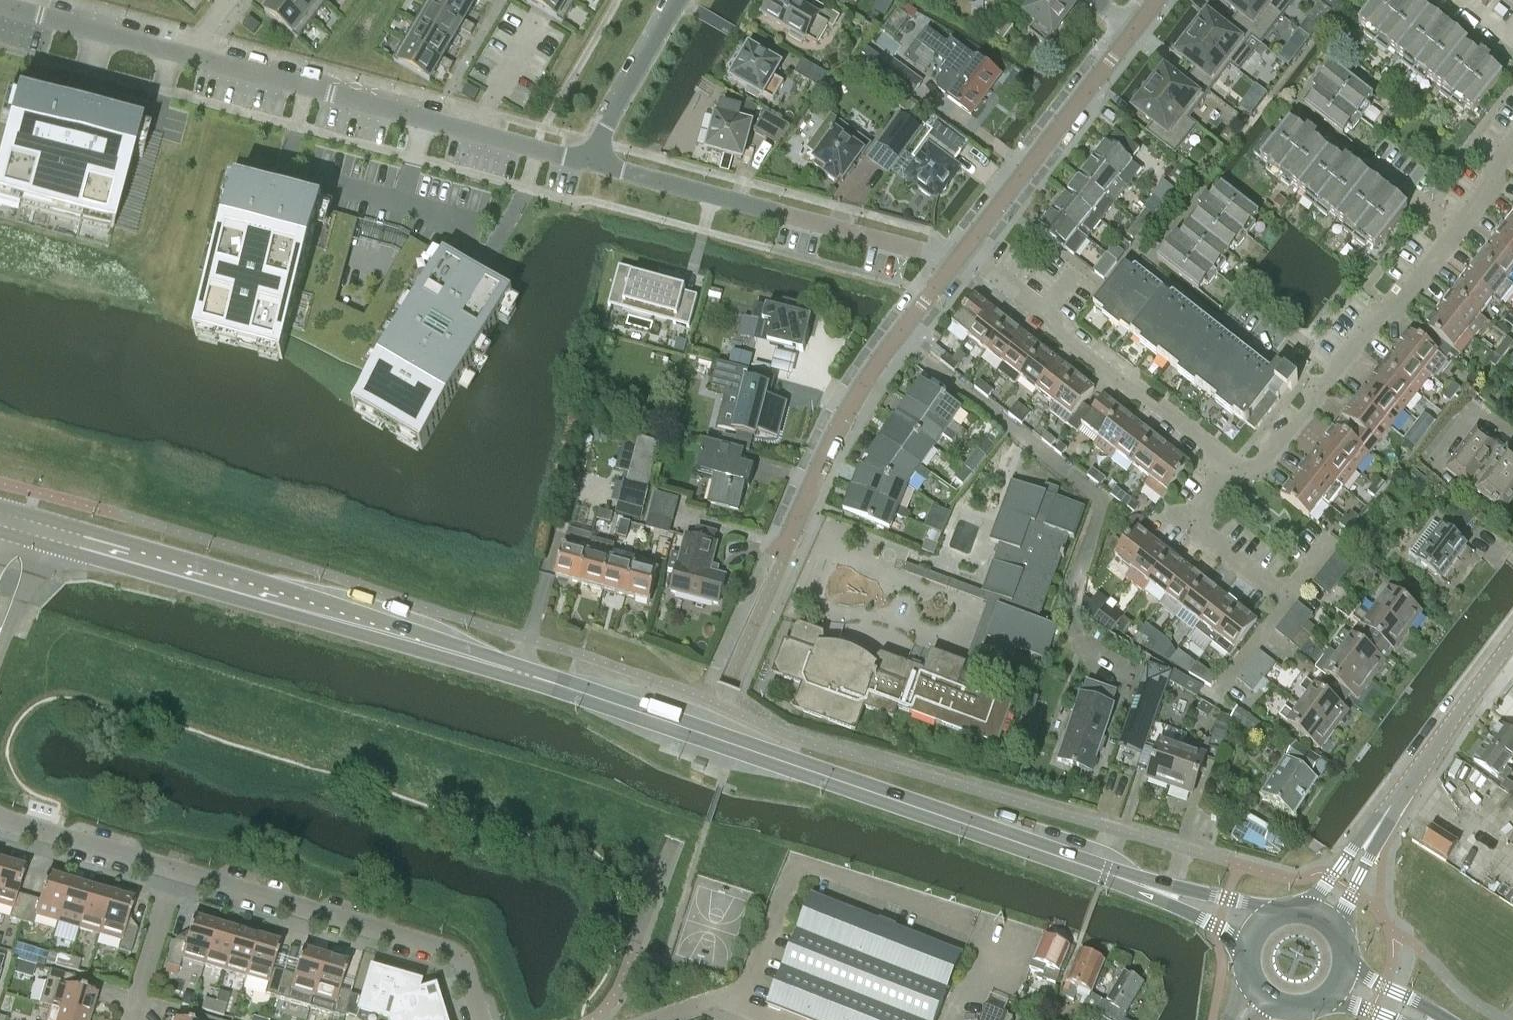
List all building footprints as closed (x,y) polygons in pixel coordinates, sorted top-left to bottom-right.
[(264,13),(298,39),(311,22),(283,0),(274,0),(264,13)] [(311,22),(325,5),(319,0),(283,0),(311,22)] [(465,21),(473,6),(462,0),(427,0),(425,3),(462,25),(465,21)] [(526,2),(563,23),(574,4),(566,0),(527,0),(526,2)] [(785,0),(772,0),(773,0),(769,7),(766,5),(765,6),(768,8),(763,16),(790,32),(788,36),(801,43),(803,40),(805,41),(805,39),(816,45),(828,26),(832,29),(839,17),(815,2),(808,14),(785,0)] [(1025,14),(1035,22),(1027,32),(1044,45),(1051,35),(1052,36),(1073,8),(1063,0),(1036,0),(1025,14)] [(1260,0),(1221,0),(1238,14),(1232,22),(1260,44),(1281,17),(1260,0)] [(1281,17),(1294,0),(1260,0),(1281,17)] [(1504,73),(1411,0),(1377,0),(1358,24),(1366,30),(1364,34),(1387,52),(1390,48),(1405,60),(1401,64),(1425,82),(1428,78),(1442,89),(1439,93),(1462,112),(1466,107),(1473,113),(1504,73)] [(451,44),(460,29),(462,25),(425,3),(414,22),(451,44)] [(906,19),(896,11),(884,28),(894,36),(906,19)] [(1260,44),(1232,22),(1225,31),(1206,16),(1199,26),(1196,24),(1189,33),(1238,72),(1253,53),(1244,45),(1250,37),(1260,44)] [(247,19),(242,25),(253,34),(260,26),(248,17),(247,19)] [(460,29),(465,32),(470,24),(465,21),(462,25),(460,29)] [(1003,40),(1013,27),(1004,21),(994,34),(1003,40)] [(441,62),(443,58),(451,44),(414,22),(404,41),(441,62)] [(470,24),(465,32),(470,35),(475,27),(470,24)] [(925,29),(915,43),(945,64),(939,72),(943,75),(937,83),(936,86),(936,90),(938,93),(970,118),(1000,75),(959,44),(954,51),(925,29)] [(1238,72),(1189,33),(1181,42),(1184,44),(1177,54),(1196,69),(1189,77),(1208,92),(1229,65),(1238,72)] [(429,82),(438,66),(441,62),(404,41),(392,60),(429,82)] [(732,77),(731,79),(747,87),(745,91),(757,99),(760,95),(761,96),(762,95),(773,101),(783,83),(773,77),(779,66),(771,61),(772,58),(770,61),(763,57),(765,54),(764,53),(762,56),(749,48),(740,64),(732,77)] [(438,66),(443,69),(448,61),(443,58),(441,62),(438,66)] [(910,98),(922,82),(893,60),(891,62),(885,58),(876,70),(882,75),(881,77),(910,98)] [(826,74),(802,59),(794,73),(818,88),(826,74)] [(448,61),(443,69),(449,72),(453,64),(448,61)] [(1302,105),(1306,107),(1341,135),(1347,127),(1352,130),(1370,106),(1366,103),(1372,96),(1332,66),(1302,105)] [(1208,92),(1189,77),(1183,86),(1164,71),(1156,81),(1153,78),(1146,88),(1196,126),(1187,119),(1208,92)] [(466,85),(461,93),(474,101),(479,92),(466,85)] [(1196,126),(1146,88),(1139,97),(1142,99),(1134,109),(1153,124),(1146,132),(1174,154),(1196,126)] [(0,153),(0,219),(107,248),(139,132),(91,119),(88,128),(76,125),(78,115),(15,98),(0,153)] [(717,116),(707,150),(741,159),(745,144),(748,145),(749,144),(745,143),(747,136),(751,137),(751,136),(747,135),(750,125),(749,125),(751,118),(740,115),(741,110),(721,105),(717,117),(717,116)] [(775,144),(789,126),(764,112),(753,131),(775,144)] [(1406,209),(1359,172),(1292,119),(1275,141),(1268,135),(1252,154),(1267,166),(1264,171),(1287,189),(1290,185),(1305,196),(1302,200),(1326,219),(1329,214),(1343,225),(1340,229),(1364,248),(1367,244),(1374,250),(1406,209)] [(947,181),(956,169),(951,165),(961,152),(932,131),(912,158),(918,162),(908,176),(920,185),(917,189),(929,198),(932,194),(935,197),(939,193),(943,192),(946,189),(947,185),(947,181)] [(1127,158),(1136,147),(1116,131),(1107,142),(1106,141),(1092,160),(1122,183),(1127,177),(1132,181),(1141,170),(1130,162),(1131,161),(1127,158)] [(842,181),(868,145),(860,138),(854,146),(834,132),(827,142),(817,134),(807,148),(817,156),(814,160),(816,161),(813,164),(824,172),(826,169),(828,171),(825,175),(836,184),(839,179),(842,181)] [(887,172),(904,150),(885,136),(868,158),(887,172)] [(1114,204),(1132,181),(1127,177),(1122,183),(1092,160),(1079,176),(1114,204)] [(1179,164),(1170,176),(1179,182),(1188,170),(1179,164)] [(1101,220),(1114,204),(1079,176),(1066,193),(1101,220)] [(1162,180),(1150,195),(1154,198),(1162,204),(1174,188),(1167,182),(1166,183),(1162,180)] [(1217,182),(1212,189),(1158,259),(1197,290),(1203,283),(1208,286),(1226,263),(1222,259),(1233,245),(1237,248),(1256,225),(1251,221),(1257,214),(1217,182)] [(236,183),(194,336),(198,336),(199,330),(281,352),(279,358),(282,359),(303,280),(323,206),(286,196),(282,208),(270,205),(274,193),(236,183)] [(1066,193),(1052,211),(1078,230),(1081,226),(1091,234),(1101,220),(1066,193)] [(1278,196),(1272,203),(1279,209),(1285,201),(1278,196)] [(1136,221),(1144,227),(1153,216),(1146,209),(1136,221)] [(1038,229),(1064,248),(1073,256),(1086,240),(1076,233),(1078,230),(1052,211),(1038,229)] [(1504,225),(1512,232),(1512,214),(1504,225)] [(1144,227),(1136,221),(1127,233),(1135,239),(1144,227)] [(1491,242),(1512,260),(1512,232),(1504,225),(1491,242)] [(1478,259),(1506,282),(1512,287),(1512,285),(1512,284),(1507,280),(1512,272),(1512,260),(1491,242),(1478,259)] [(1113,245),(1106,254),(1107,255),(1116,263),(1118,260),(1123,254),(1113,245)] [(443,254),(353,410),(356,412),(360,406),(421,442),(418,448),(422,450),(443,413),(512,295),(482,277),(478,283),(443,263),(447,257),(443,254)] [(1094,272),(1103,279),(1116,263),(1107,255),(1094,272)] [(1478,259),(1464,276),(1493,299),(1499,303),(1512,287),(1506,282),(1478,259)] [(1124,265),(1103,291),(1093,304),(1253,430),(1278,399),(1276,397),(1286,386),(1291,390),(1297,382),(1276,366),(1270,374),(1257,364),(1255,368),(1124,265)] [(618,267),(607,305),(689,327),(697,296),(684,293),(685,289),(664,283),(665,279),(618,267)] [(1464,276),(1451,293),(1479,316),(1493,299),(1464,276)] [(1451,293),(1437,310),(1473,338),(1478,331),(1475,322),(1479,316),(1451,293)] [(974,296),(951,324),(969,338),(991,309),(980,300),(979,300),(974,296)] [(755,305),(751,320),(759,322),(755,340),(768,344),(803,352),(811,319),(799,316),(802,306),(783,301),(781,312),(755,305)] [(991,309),(969,338),(986,351),(1008,323),(1000,317),(1000,316),(991,309)] [(1437,310),(1424,327),(1432,334),(1453,350),(1449,355),(1455,360),(1473,338),(1437,310)] [(1008,323),(986,351),(1002,364),(997,371),(998,371),(1025,336),(1016,329),(1015,328),(1008,323)] [(1409,331),(1395,349),(1423,371),(1435,355),(1444,361),(1448,356),(1455,361),(1455,360),(1449,355),(1453,350),(1432,334),(1424,344),(1409,331)] [(1025,336),(998,371),(1015,385),(1020,378),(1042,349),(1035,343),(1034,343),(1025,336)] [(1494,355),(1500,360),(1512,343),(1506,338),(1494,355)] [(1042,349),(1020,378),(1037,391),(1059,362),(1050,355),(1049,355),(1042,349)] [(1395,349),(1382,366),(1409,388),(1423,371),(1395,349)] [(946,366),(952,359),(945,354),(940,361),(946,366)] [(1500,360),(1494,355),(1488,362),(1495,367),(1500,360)] [(952,359),(946,366),(953,372),(959,364),(952,359)] [(777,437),(785,404),(765,399),(771,376),(716,362),(710,387),(743,395),(733,431),(755,437),(757,432),(777,437)] [(1059,362),(1037,391),(1054,404),(1076,376),(1069,370),(1059,362)] [(1382,366),(1368,383),(1403,410),(1415,394),(1409,389),(1409,388),(1382,366)] [(1054,404),(1049,411),(1066,425),(1075,432),(1092,412),(1082,404),(1094,390),(1084,382),(1076,376),(1054,404)] [(981,393),(986,386),(979,380),(974,388),(981,393)] [(921,382),(907,401),(956,437),(961,430),(950,423),(960,409),(921,382)] [(1368,383),(1355,400),(1390,426),(1403,410),(1368,383)] [(1447,390),(1454,395),(1459,389),(1452,384),(1447,390)] [(986,386),(981,393),(987,398),(993,391),(986,386)] [(1454,395),(1447,390),(1442,398),(1448,403),(1454,395)] [(1092,412),(1075,432),(1076,433),(1081,426),(1098,439),(1120,411),(1113,405),(1103,397),(1092,412)] [(1335,426),(1334,427),(1368,454),(1390,426),(1355,400),(1341,418),(1355,429),(1348,437),(1335,426)] [(907,401),(894,420),(933,447),(941,436),(951,443),(956,437),(907,401)] [(1008,414),(1015,420),(1023,408),(1016,403),(1013,407),(1008,414)] [(1023,408),(1015,420),(1021,425),(1030,414),(1023,408)] [(1098,439),(1093,445),(1093,446),(1110,459),(1137,424),(1128,417),(1120,411),(1098,439)] [(1417,421),(1429,431),(1435,424),(1422,415),(1417,421)] [(919,467),(933,447),(894,420),(880,440),(919,467)] [(1429,431),(1417,421),(1405,437),(1417,447),(1429,431)] [(1137,424),(1110,459),(1116,453),(1132,466),(1154,437),(1147,432),(1137,424)] [(1334,427),(1320,444),(1355,471),(1368,454),(1334,427)] [(1512,500),(1512,455),(1476,427),(1445,468),(1504,512),(1512,500)] [(1045,433),(1040,440),(1050,447),(1055,441),(1045,433)] [(1154,437),(1132,466),(1148,479),(1170,450),(1162,444),(1154,437)] [(1417,447),(1405,437),(1403,439),(1406,441),(1400,449),(1407,454),(1413,447),(1415,449),(1417,447)] [(976,451),(985,457),(993,446),(983,438),(975,449),(977,450),(976,451)] [(615,514),(639,520),(658,444),(638,439),(627,484),(623,483),(615,514)] [(929,474),(919,467),(880,440),(866,459),(864,458),(860,468),(905,487),(914,474),(924,481),(929,474)] [(749,487),(754,468),(741,465),(744,452),(704,442),(696,473),(714,478),(707,502),(739,511),(745,486),(749,487)] [(1054,450),(1061,456),(1066,448),(1059,443),(1054,450)] [(1320,444),(1307,461),(1341,488),(1355,471),(1320,444)] [(1149,479),(1144,486),(1161,500),(1167,493),(1189,464),(1182,459),(1170,450),(1148,479),(1149,479)] [(985,457),(976,451),(963,468),(970,473),(971,475),(985,457)] [(1307,461),(1294,478),(1321,501),(1328,506),(1328,505),(1341,488),(1307,461)] [(860,468),(852,489),(896,508),(905,487),(860,468)] [(960,485),(970,473),(963,468),(954,480),(960,485)] [(1093,481),(1099,473),(1092,468),(1086,476),(1093,481)] [(1099,473),(1093,481),(1100,486),(1106,479),(1099,473)] [(1281,494),(1280,496),(1308,518),(1321,501),(1294,478),(1281,494)] [(1372,485),(1379,491),(1384,484),(1378,479),(1372,485)] [(969,689),(988,639),(1045,660),(1056,629),(1036,622),(1068,537),(1073,539),(1085,508),(1056,498),(1059,489),(1045,483),(1042,492),(1011,481),(989,542),(998,545),(980,593),(989,596),(964,663),(932,652),(925,671),(882,655),(874,664),(862,654),(851,650),(839,647),(826,645),(821,633),(797,624),(790,645),(785,643),(773,674),(802,684),(793,708),(854,731),(863,707),(893,718),(897,706),(999,743),(1013,705),(969,689)] [(1379,491),(1372,485),(1367,492),(1373,497),(1379,491)] [(896,508),(852,489),(843,511),(888,529),(894,515),(904,520),(907,513),(896,508)] [(654,493),(652,505),(675,511),(678,499),(654,493)] [(1126,507),(1132,500),(1126,495),(1120,502),(1126,507)] [(1132,500),(1126,507),(1134,513),(1140,505),(1132,500)] [(652,505),(649,517),(672,522),(675,511),(652,505)] [(1344,518),(1353,525),(1359,518),(1350,511),(1344,518)] [(672,522),(649,517),(646,528),(669,534),(672,522)] [(609,531),(617,533),(620,520),(612,518),(609,531)] [(938,534),(944,521),(936,518),(931,530),(938,534)] [(1353,525),(1344,518),(1339,524),(1348,531),(1353,525)] [(620,520),(617,533),(626,535),(629,522),(620,520)] [(1442,528),(1441,530),(1433,524),(1409,554),(1417,560),(1417,561),(1440,579),(1466,546),(1442,528)] [(1136,528),(1115,555),(1132,568),(1153,541),(1136,528)] [(671,553),(667,571),(676,574),(671,593),(717,604),(724,575),(709,572),(716,544),(713,543),(715,534),(696,529),(694,538),(686,536),(681,555),(671,553)] [(555,577),(579,584),(587,553),(592,536),(569,530),(564,547),(555,577)] [(1133,569),(1125,579),(1142,592),(1149,582),(1148,582),(1170,554),(1153,541),(1132,568),(1133,569)] [(579,584),(602,590),(611,560),(587,553),(579,584)] [(1170,554),(1148,582),(1149,582),(1165,595),(1166,595),(1187,568),(1170,554)] [(1324,568),(1340,580),(1350,566),(1335,554),(1324,568)] [(602,590),(625,596),(634,566),(611,560),(602,590)] [(971,599),(975,589),(903,563),(899,573),(971,599)] [(634,566),(625,596),(650,603),(658,572),(634,566)] [(1187,568),(1166,595),(1182,608),(1204,581),(1187,568)] [(1340,580),(1324,568),(1312,583),(1328,595),(1340,580)] [(1204,581),(1182,608),(1198,620),(1198,621),(1199,622),(1221,594),(1204,581)] [(1387,588),(1374,606),(1408,631),(1421,613),(1387,588)] [(1194,628),(1195,629),(1211,641),(1212,642),(1238,607),(1221,594),(1199,622),(1194,628)] [(1160,603),(1159,604),(1159,606),(1161,607),(1162,608),(1163,608),(1164,609),(1165,609),(1165,610),(1166,611),(1168,612),(1169,613),(1170,613),(1172,616),(1174,617),(1175,618),(1176,619),(1177,619),(1179,621),(1180,621),(1180,622),(1181,622),(1181,623),(1182,623),(1184,625),(1186,626),(1187,627),(1188,628),(1189,628),(1189,629),(1191,629),(1192,630),(1192,632),(1191,634),(1190,635),(1188,637),(1188,638),(1187,638),(1187,639),(1188,640),(1190,642),(1193,643),(1194,645),(1195,645),(1197,647),(1199,648),(1202,651),(1204,651),(1207,648),(1207,647),(1208,646),(1209,646),(1209,645),(1210,644),(1210,643),(1211,642),(1212,642),(1211,641),(1195,629),(1194,628),(1194,627),(1193,627),(1194,626),(1194,625),(1196,624),(1196,623),(1197,622),(1197,621),(1198,621),(1198,620),(1182,608),(1166,595),(1165,595),(1165,596),(1164,598),(1162,599),(1162,600),(1161,601),(1160,603)] [(1286,616),(1302,628),(1312,615),(1296,603),(1286,616)] [(1358,610),(1352,618),(1360,624),(1362,626),(1357,632),(1389,656),(1394,649),(1394,650),(1408,631),(1374,606),(1366,616),(1358,610)] [(1256,622),(1238,607),(1212,642),(1230,656),(1256,622)] [(1302,628),(1286,616),(1274,631),(1290,643),(1301,629),(1302,628)] [(1116,627),(1125,635),(1132,626),(1123,618),(1116,627)] [(1301,629),(1290,643),(1299,650),(1310,636),(1301,629)] [(1342,632),(1336,640),(1344,645),(1337,655),(1371,681),(1384,663),(1384,662),(1389,656),(1357,632),(1352,639),(1342,632)] [(1148,651),(1154,644),(1136,633),(1132,640),(1148,651)] [(1154,644),(1148,651),(1157,657),(1162,649),(1154,644)] [(1329,649),(1315,668),(1323,674),(1330,679),(1325,685),(1345,701),(1350,694),(1357,699),(1371,681),(1337,655),(1329,649)] [(1247,665),(1264,677),(1274,663),(1259,651),(1247,665)] [(1122,731),(1117,746),(1142,755),(1171,673),(1147,664),(1145,670),(1122,731)] [(1188,674),(1211,688),(1217,680),(1195,664),(1188,674)] [(1264,677),(1247,665),(1236,680),(1252,692),(1264,677)] [(1169,682),(1195,698),(1201,687),(1175,672),(1169,682)] [(1306,681),(1299,690),(1307,696),(1301,704),(1335,729),(1347,712),(1341,707),(1345,701),(1325,685),(1320,692),(1306,681)] [(1090,771),(1112,707),(1109,706),(1114,692),(1086,682),(1081,696),(1079,695),(1057,759),(1090,771)] [(1285,710),(1279,718),(1320,749),(1335,729),(1301,704),(1292,716),(1285,710)] [(1219,750),(1231,716),(1219,712),(1208,746),(1219,750)] [(1486,742),(1511,760),(1512,757),(1512,734),(1511,733),(1499,724),(1486,742)] [(1170,787),(1184,746),(1160,738),(1146,778),(1170,787)] [(1473,761),(1497,779),(1503,783),(1499,788),(1512,798),(1512,786),(1505,780),(1511,772),(1505,768),(1511,760),(1486,742),(1473,760),(1473,761)] [(1308,776),(1319,759),(1295,743),(1261,796),(1293,817),(1316,781),(1308,776)] [(1184,746),(1170,787),(1191,794),(1205,754),(1184,746)] [(1421,844),(1446,860),(1451,853),(1458,843),(1442,833),(1432,827),(1421,844)] [(1,862),(0,867),(0,906),(11,909),(8,919),(20,922),(27,898),(16,895),(24,869),(1,862)] [(38,901),(27,898),(20,922),(32,926),(35,916),(57,922),(69,882),(46,875),(38,901)] [(57,922),(77,929),(89,888),(69,882),(57,922)] [(77,929),(98,935),(110,894),(89,888),(77,929)] [(110,894),(98,935),(120,941),(117,951),(129,955),(136,930),(125,927),(133,901),(110,894)] [(961,953),(811,895),(770,1001),(820,1019),(936,1019),(961,953)] [(202,965),(215,925),(192,918),(184,944),(173,941),(166,965),(178,969),(181,959),(202,965)] [(235,931),(215,925),(202,965),(224,972),(235,931)] [(256,937),(235,931),(224,972),(244,978),(256,937)] [(1043,937),(1030,969),(1038,972),(1036,977),(1041,980),(1042,977),(1054,982),(1069,948),(1061,945),(1058,939),(1048,935),(1043,937)] [(279,944),(256,937),(244,978),(266,984),(263,994),(275,998),(282,973),(271,970),(279,944)] [(293,976),(282,973),(275,998),(309,1008),(323,957),(301,951),(293,976)] [(1090,993),(1087,999),(1090,1000),(1092,994),(1105,964),(1102,962),(1101,957),(1095,954),(1087,956),(1078,951),(1061,994),(1073,1000),(1078,988),(1090,993)] [(54,966),(65,969),(69,958),(58,955),(54,966)] [(343,1018),(343,1015),(349,995),(350,993),(339,990),(346,964),(323,957),(309,1008),(343,1018)] [(69,958),(65,969),(76,972),(80,961),(69,958)] [(38,1004),(48,1007),(89,1019),(95,996),(70,988),(73,977),(48,970),(38,1004)] [(343,1015),(352,1019),(441,1019),(432,990),(425,992),(416,989),(417,985),(369,971),(361,999),(349,995),(343,1015)] [(1092,994),(1090,1000),(1087,999),(1083,1006),(1105,1018),(1106,1013),(1113,1017),(1118,1019),(1121,1019),(1122,1018),(1124,1013),(1142,982),(1125,973),(1108,1003),(1092,994)] [(211,1013),(214,1002),(204,999),(200,1010),(211,1013)] [(1028,1007),(1027,1008),(1028,1010),(1029,1011),(1030,1011),(1031,1012),(1032,1012),(1033,1013),(1034,1013),(1035,1014),(1038,1014),(1039,1013),(1041,1013),(1042,1012),(1043,1011),(1044,1011),(1044,1010),(1044,1009),(1045,1008),(1045,1006),(1042,1005),(1041,1005),(1038,1003),(1037,1003),(1037,1002),(1035,1002),(1034,1001),(1032,1001),(1031,1002),(1030,1002),(1030,1003),(1030,1004),(1029,1004),(1029,1006),(1028,1006),(1028,1007)] [(214,1002),(211,1013),(222,1016),(225,1005),(214,1002)] [(1008,1014),(986,1005),(980,1019),(1005,1019),(1008,1014)] [(89,1019),(48,1007),(44,1019),(88,1019),(89,1019)]
